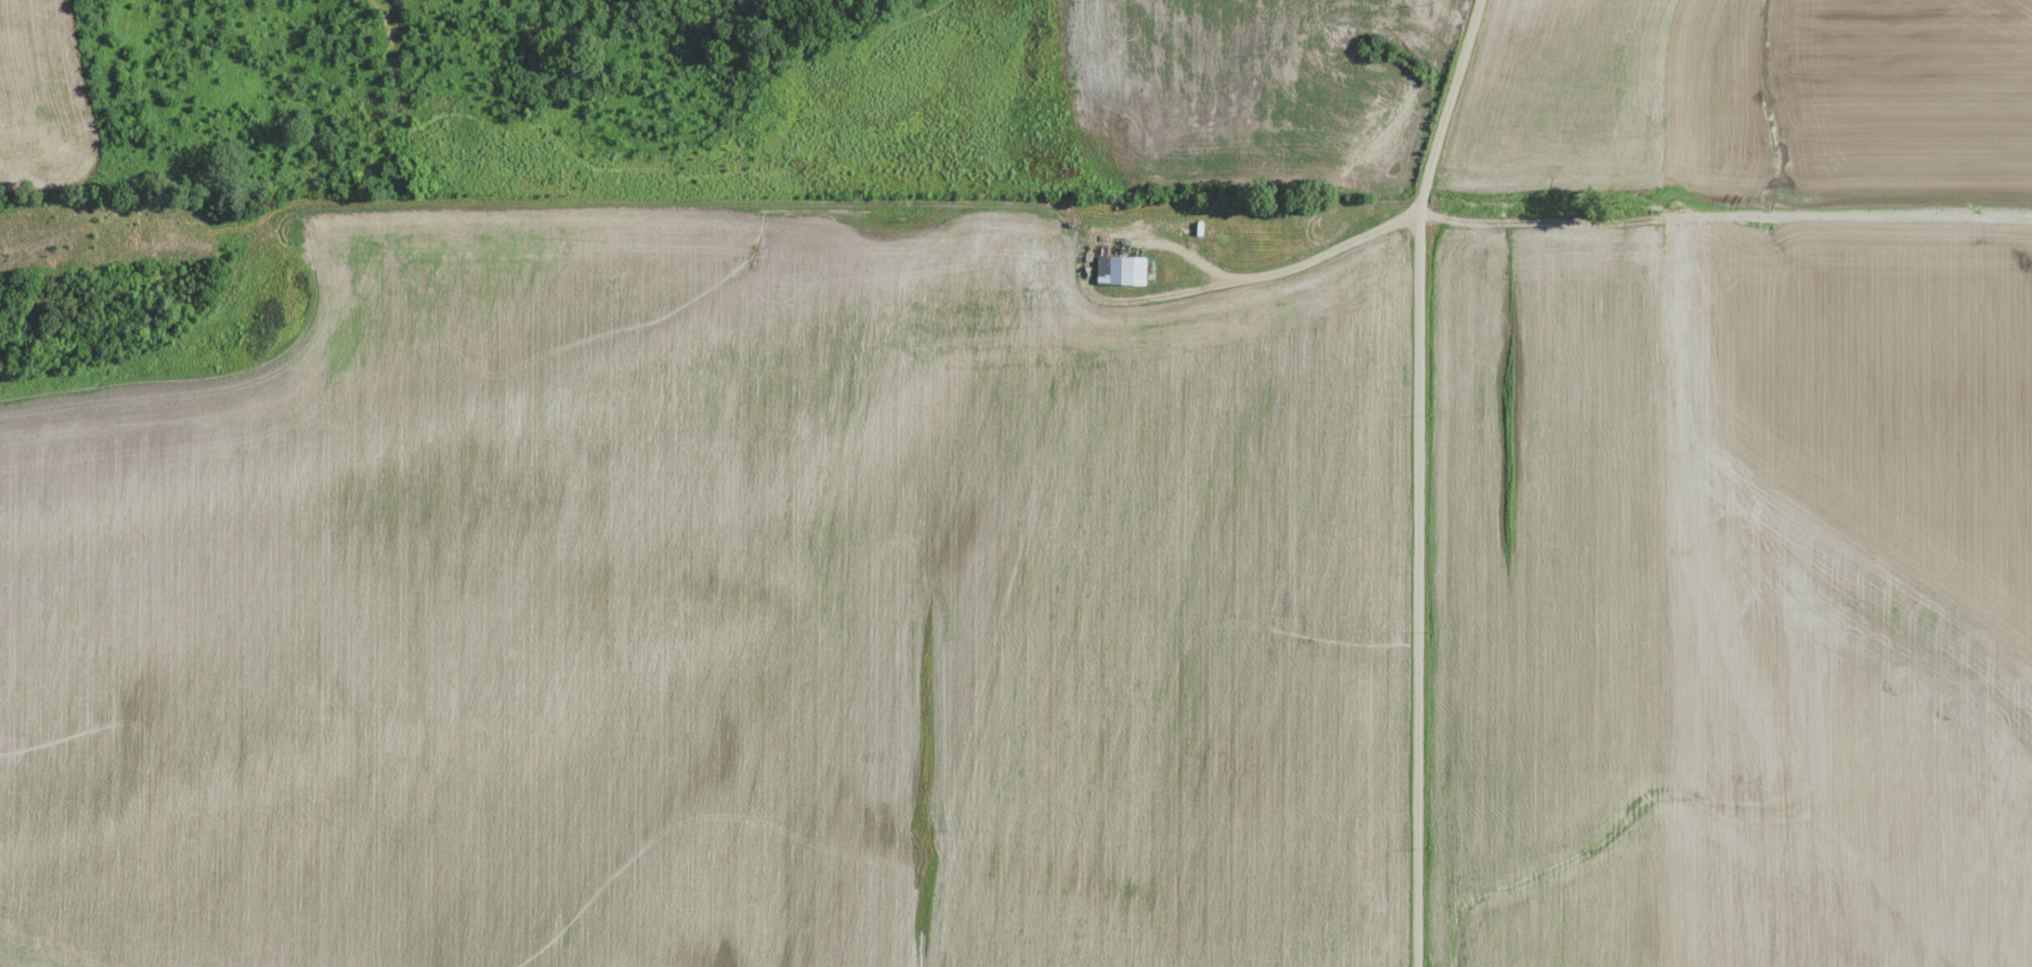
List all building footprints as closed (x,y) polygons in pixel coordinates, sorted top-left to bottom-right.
[(1126,285),(1126,258),(1103,258),(1103,285),(1126,285)]
